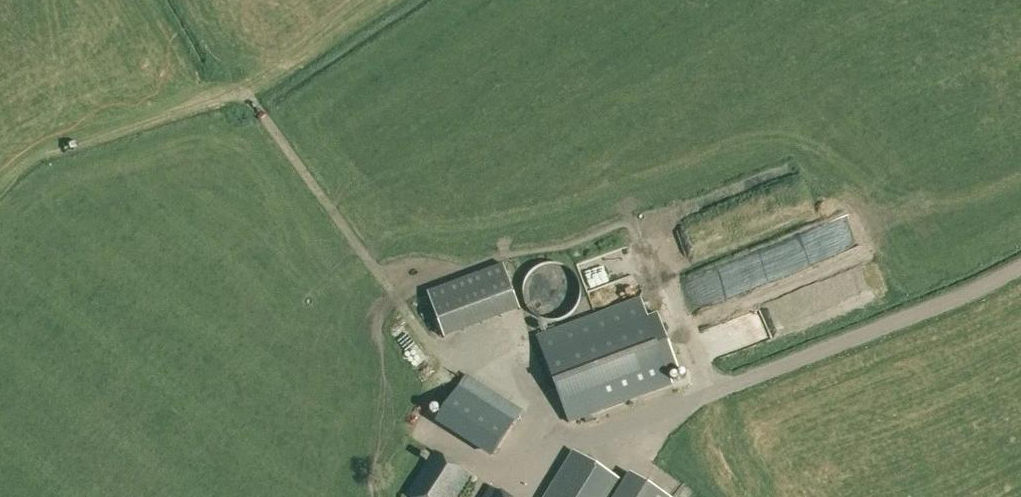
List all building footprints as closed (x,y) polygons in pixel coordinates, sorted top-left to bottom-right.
[(761,279),(835,256),(827,231),(744,256),(748,272),(758,269),(761,279)] [(525,301),(526,303),(527,305),(528,307),(530,310),(531,311),(533,313),(535,315),(537,316),(539,317),(542,318),(544,319),(546,320),(549,320),(554,321),(556,320),(559,320),(561,319),(564,318),(566,317),(568,316),(570,315),(572,313),(574,311),(575,309),(577,307),(578,305),(579,303),(580,301),(581,298),(581,296),(582,293),(582,291),(581,288),(581,286),(580,283),(580,281),(579,279),(577,276),(576,274),(574,272),(572,270),(571,269),(568,267),(566,266),(564,265),(562,264),(559,263),(557,263),(554,263),(551,263),(549,263),(546,263),(544,264),(542,265),(537,267),(535,269),(533,270),(531,272),(530,274),(528,276),(527,278),(526,281),(525,283),(524,286),(524,288),(524,291),(524,293),(524,296),(524,298),(525,301)] [(427,292),(444,337),(520,309),(503,264),(427,292)] [(812,295),(717,328),(724,349),(819,315),(812,295)] [(538,337),(569,422),(673,384),(669,373),(679,369),(659,314),(648,318),(641,298),(538,337)] [(438,419),(494,454),(523,410),(467,374),(459,387),(438,419)] [(579,447),(548,496),(605,496),(620,473),(579,447)] [(411,496),(456,496),(471,474),(435,451),(407,495),(411,496)] [(642,479),(631,496),(671,496),(642,479)] [(491,487),(485,496),(508,496),(491,487)]
